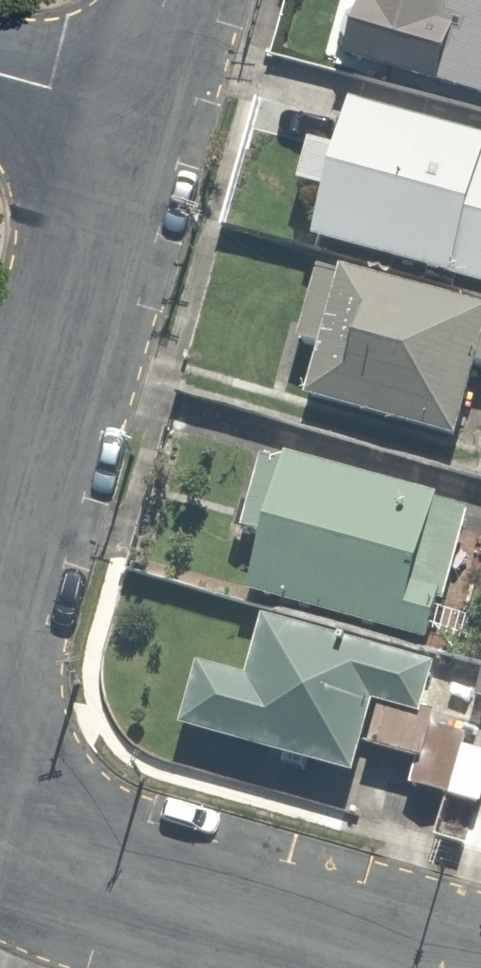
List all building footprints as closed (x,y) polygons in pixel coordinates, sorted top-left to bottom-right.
[(355,84),(480,116),(480,0),(376,0),(355,84)] [(318,255),(480,295),(480,130),(358,100),(343,162),(303,153),(290,204),(329,213),(318,255)] [(465,468),(480,411),(480,314),(328,272),(288,420),(465,468)] [(265,455),(244,533),(276,542),(259,607),(450,657),(480,536),(480,512),(265,455)] [(175,742),(367,789),(373,762),(416,773),(410,796),(475,812),(480,787),(480,758),(422,743),(440,671),(268,628),(255,681),(194,666),(175,742)]
